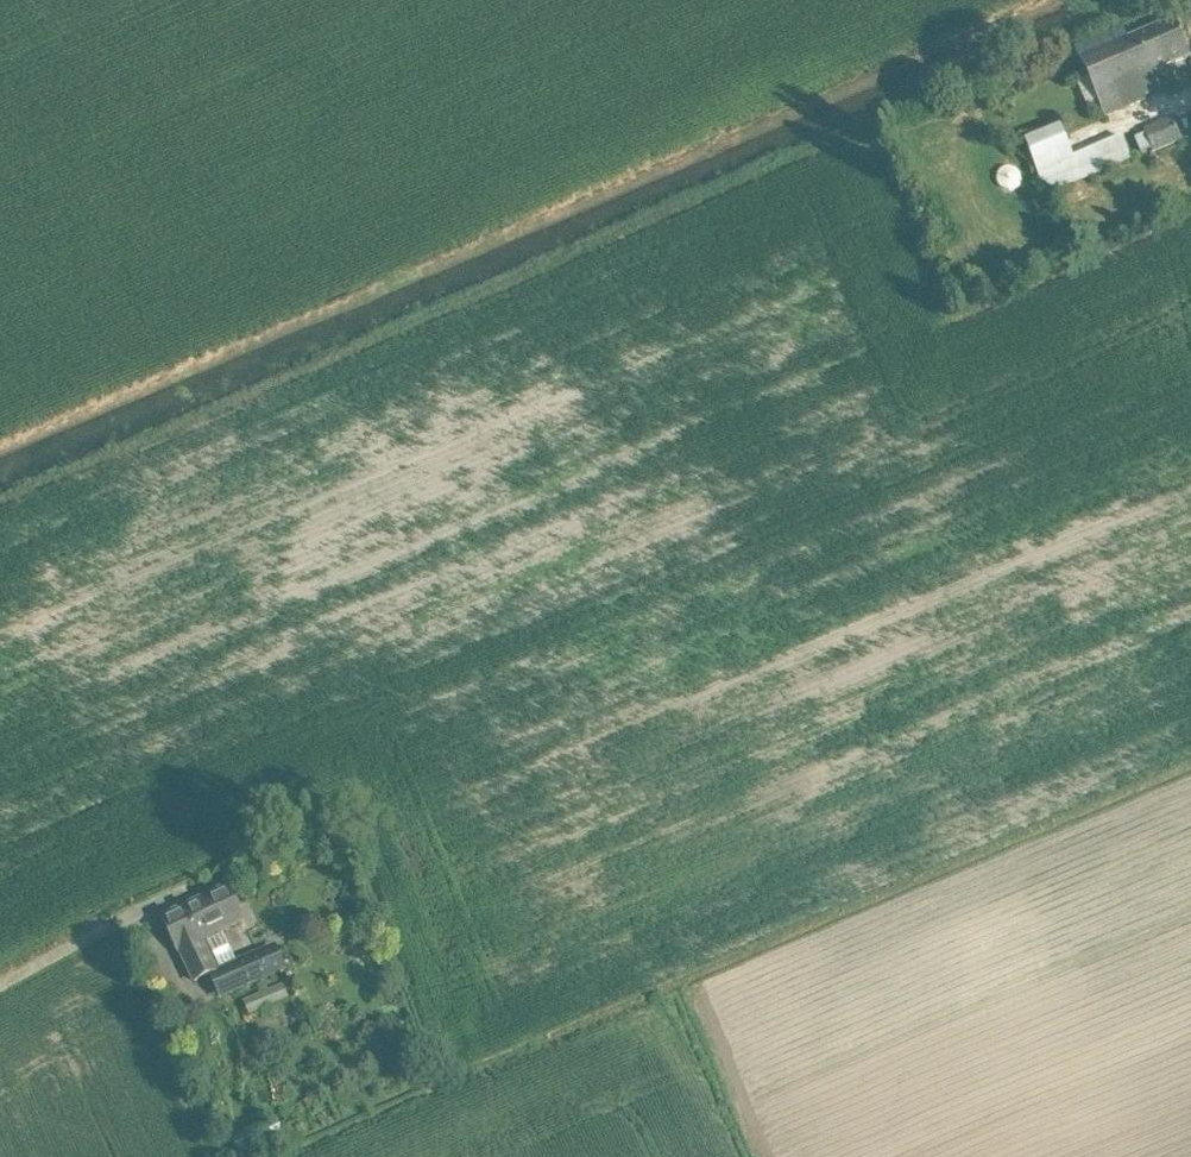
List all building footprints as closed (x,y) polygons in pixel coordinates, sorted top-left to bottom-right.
[(1152,73),(1190,56),(1175,20),(1129,40),(1123,28),(1102,37),(1075,49),(1105,118),(1161,93),(1152,73)] [(1182,139),(1172,118),(1144,130),(1154,152),(1182,139)] [(1062,124),(1027,136),(1047,193),(1082,180),(1132,160),(1123,136),(1073,157),(1062,124)] [(202,940),(243,920),(228,887),(163,918),(178,951),(180,950),(195,982),(217,971),(202,940)] [(284,970),(275,948),(235,964),(245,987),(284,970)] [(285,984),(245,1001),(250,1015),(291,998),(285,984)]
